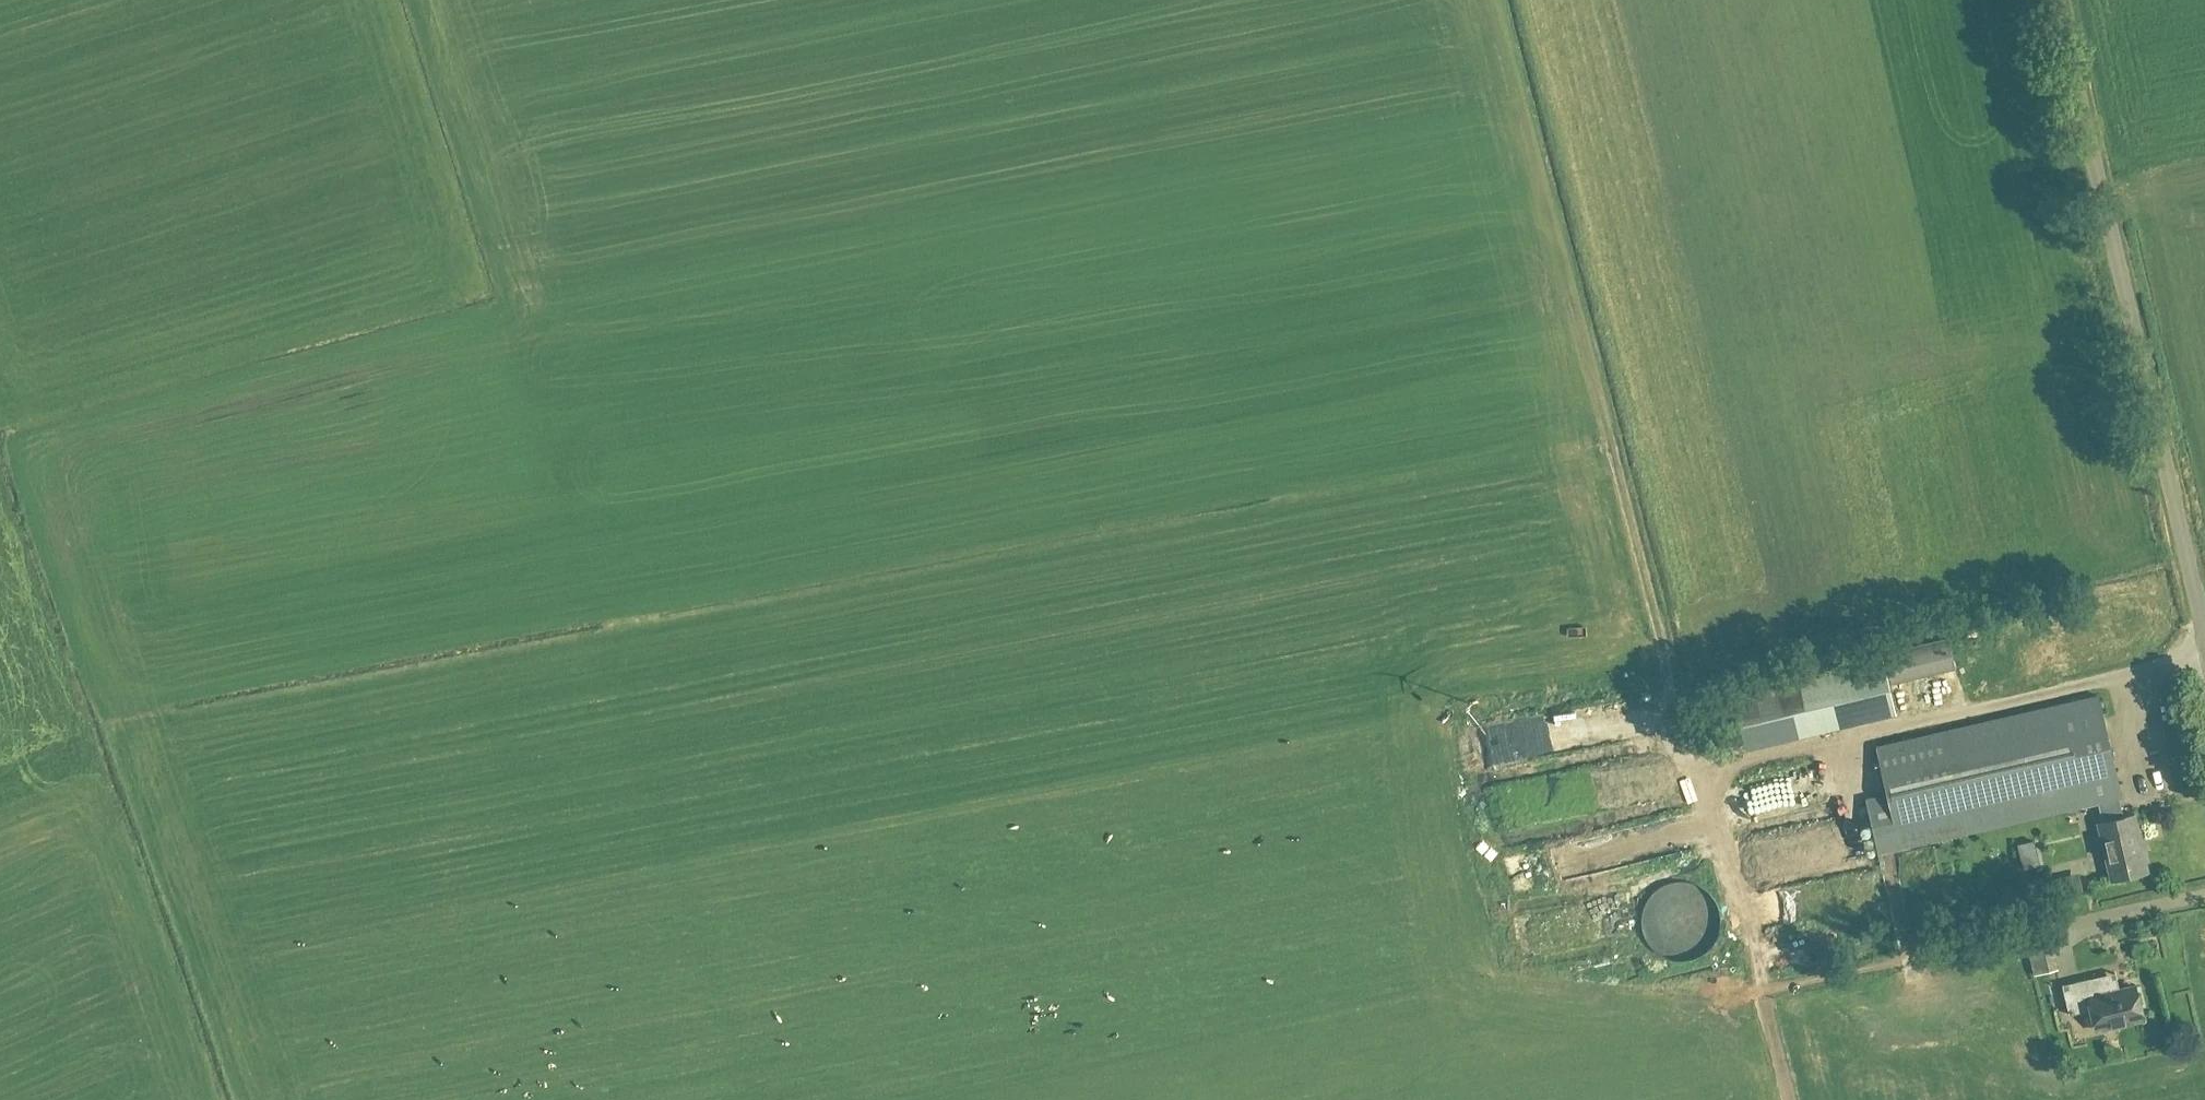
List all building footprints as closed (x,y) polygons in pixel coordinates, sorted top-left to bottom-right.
[(1797,720),(1896,702),(1887,652),(1788,670),(1797,720)] [(1796,725),(1790,687),(1739,696),(1746,743),(1767,740),(1765,730),(1796,725)] [(1876,747),(1887,791),(1865,796),(1878,853),(2098,802),(2103,822),(2097,823),(2110,880),(2147,872),(2135,815),(2123,817),(2118,798),(2120,797),(2097,696),(1876,747)] [(1513,721),(1500,722),(1504,758),(1530,755),(1528,738),(1515,739),(1513,721)] [(1767,788),(1750,795),(1760,819),(1777,812),(1767,788)] [(1942,883),(1957,873),(1948,860),(1934,870),(1942,883)] [(2083,891),(2080,872),(2048,878),(2052,897),(2083,891)] [(1702,886),(1692,882),(1680,881),(1669,882),(1664,885),(1655,891),(1651,895),(1645,905),(1643,910),(1642,916),(1643,927),(1646,938),(1653,947),(1657,951),(1661,954),(1672,958),(1683,960),(1688,959),(1699,956),(1708,949),(1712,945),(1718,935),(1720,930),(1721,919),(1719,908),(1717,903),(1714,898),(1707,889),(1702,886)] [(2054,954),(2031,960),(2035,974),(2057,968),(2054,954)] [(2117,972),(2065,986),(2073,1016),(2095,1010),(2101,1030),(2147,1017),(2138,985),(2122,990),(2117,972)]
